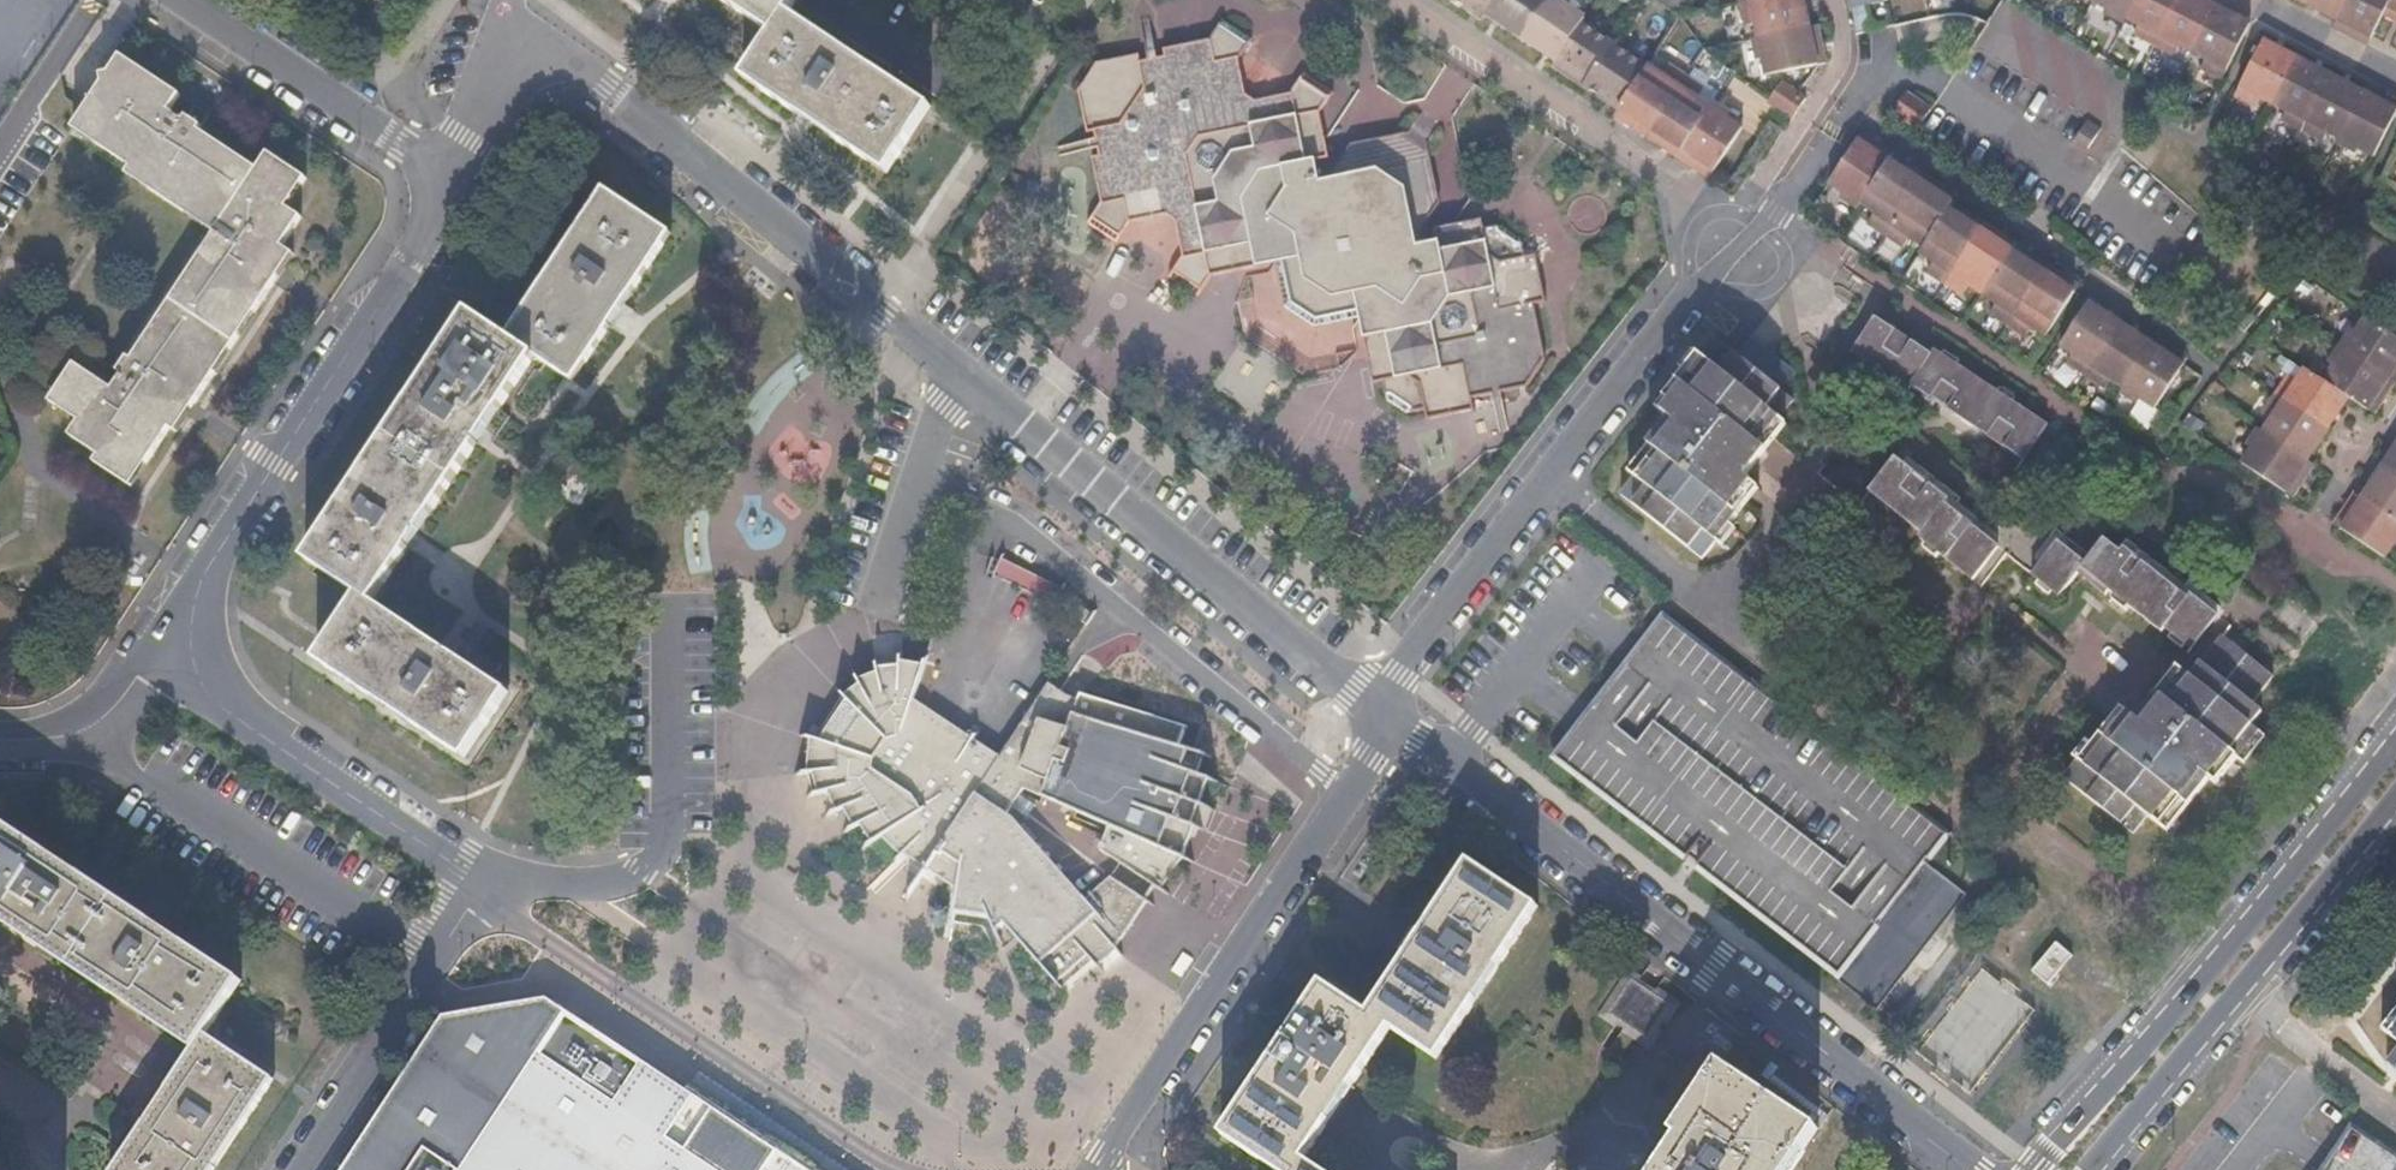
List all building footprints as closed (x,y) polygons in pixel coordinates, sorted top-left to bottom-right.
[(779,30),(758,62),(751,73),(894,169),(937,103),(793,7),(798,0),(733,0),(779,30)] [(1480,13),(1483,7),(1488,0),(1460,0),(1480,13)] [(1483,7),(1514,28),(1532,0),(1488,0),(1483,7)] [(1514,28),(1547,49),(1571,12),(1575,8),(1563,0),(1532,0),(1514,28)] [(1808,29),(1802,0),(1757,0),(1740,4),(1744,26),(1755,25),(1758,39),(1808,29)] [(2134,0),(2090,0),(2124,19),(2134,0)] [(2175,0),(2134,0),(2124,19),(2136,25),(2132,33),(2153,44),(2175,0)] [(2214,5),(2204,0),(2175,0),(2153,44),(2173,54),(2177,46),(2190,53),(2214,5)] [(2302,2),(2335,19),(2345,0),(2303,0),(2302,2)] [(2383,11),(2389,0),(2345,0),(2335,19),(2334,23),(2332,25),(2368,42),(2383,11)] [(2383,11),(2395,18),(2395,0),(2389,0),(2383,11)] [(2198,67),(2219,78),(2247,22),(2214,5),(2190,53),(2202,60),(2198,67)] [(1575,76),(1604,34),(1571,12),(1547,49),(1543,55),(1575,76)] [(1795,71),(1824,65),(1817,27),(1808,29),(1758,39),(1766,77),(1795,71)] [(1263,67),(1272,51),(1245,31),(1235,48),(1193,54),(1195,67),(1164,73),(1161,60),(1121,68),(1105,94),(1113,135),(1125,133),(1130,161),(1120,165),(1127,207),(1117,223),(1145,240),(1155,225),(1191,217),(1201,224),(1208,261),(1198,277),(1225,295),(1236,280),(1315,266),(1322,307),(1341,321),(1383,314),(1398,395),(1415,393),(1419,409),(1434,418),(1448,416),(1451,428),(1495,420),(1491,397),(1517,392),(1518,398),(1548,391),(1565,367),(1560,339),(1554,340),(1550,315),(1570,312),(1561,269),(1546,272),(1544,254),(1531,246),(1511,249),(1508,231),(1462,241),(1453,233),(1463,218),(1451,157),(1430,146),(1371,158),(1363,172),(1351,165),(1342,120),(1353,102),(1324,86),(1315,101),(1278,108),(1268,100),(1263,67)] [(1604,34),(1575,76),(1608,99),(1636,56),(1604,34)] [(2260,97),(2272,103),(2296,56),(2262,39),(2234,94),(2255,106),(2260,97)] [(2330,75),(2296,56),(2272,103),(2285,110),(2280,118),(2301,129),(2330,75)] [(126,180),(216,240),(260,173),(169,113),(179,98),(122,60),(76,133),(133,170),(126,180)] [(1667,66),(1661,75),(1646,66),(1614,116),(1646,138),(1684,78),(1667,66)] [(2362,90),(2330,75),(2301,129),(2320,139),(2325,131),(2338,138),(2362,90)] [(1684,78),(1646,138),(1676,158),(1710,107),(1696,98),(1702,90),(1684,78)] [(1792,117),(1804,98),(1784,87),(1780,83),(1770,98),(1768,100),(1773,104),(1792,117)] [(2362,90),(2338,138),(2372,155),(2395,106),(2395,99),(2365,84),(2362,90)] [(1904,92),(1892,112),(1918,130),(1931,110),(1904,92)] [(1710,107),(1676,158),(1709,179),(1741,129),(1710,107)] [(1895,156),(1862,134),(1830,186),(1861,207),(1895,156)] [(1926,176),(1895,156),(1861,207),(1875,216),(1869,224),(1887,237),(1926,176)] [(307,183),(270,159),(260,173),(216,240),(172,307),(235,349),(296,255),(287,250),(304,225),(286,213),(307,183)] [(1912,239),(1923,247),(1952,203),(1956,197),(1926,176),(1887,237),(1904,248),(1912,239)] [(324,658),(470,755),(512,690),(452,649),(377,600),(409,551),(482,439),(537,355),(573,378),(669,230),(606,188),(510,336),(481,317),(472,311),(312,557),(366,593),(329,650),(324,658)] [(1983,223),(1952,203),(1923,247),(1919,253),(1933,262),(1929,272),(1945,282),(1983,223)] [(2016,245),(1983,223),(1945,282),(1966,295),(1971,287),(1984,296),(2016,245)] [(2047,265),(2016,245),(1984,296),(1998,304),(1991,313),(2009,325),(2047,265)] [(2079,286),(2047,265),(2009,325),(2027,336),(2032,328),(2046,337),(2079,286)] [(2120,323),(2089,302),(2060,346),(2073,354),(2067,363),(2087,375),(2120,323)] [(235,349),(172,307),(115,394),(76,369),(51,406),(82,427),(71,444),(102,464),(98,470),(131,492),(170,433),(177,438),(235,349)] [(1916,350),(1859,313),(1837,348),(1893,386),(1897,381),(1953,417),(1956,412),(1996,438),(1998,433),(2018,445),(2039,409),(2012,390),(2008,396),(1980,376),(1976,382),(1919,345),(1916,350)] [(2343,348),(2393,381),(2395,376),(2395,338),(2364,317),(2343,348)] [(2151,343),(2120,323),(2087,375),(2106,387),(2112,379),(2124,387),(2151,343)] [(1791,381),(1808,359),(1779,336),(1769,348),(1758,340),(1751,350),(1726,331),(1688,380),(1695,386),(1672,414),(1679,420),(1659,445),(1667,451),(1630,498),(1709,560),(1746,512),(1738,507),(1759,481),(1752,475),(1774,448),(1765,442),(1805,392),(1791,381)] [(2156,336),(2151,343),(2124,387),(2155,407),(2183,365),(2188,356),(2156,336)] [(2371,414),(2393,381),(2343,348),(2322,381),(2348,398),(2371,414)] [(2348,398),(2322,381),(2303,368),(2295,380),(2288,375),(2274,395),(2327,429),(2348,398)] [(2306,459),(2327,429),(2274,395),(2261,414),(2271,420),(2263,431),(2306,459)] [(2292,495),(2312,465),(2306,459),(2263,431),(2243,463),(2292,495)] [(2380,463),(2395,474),(2395,440),(2380,463)] [(1955,486),(1901,446),(1875,479),(1928,520),(1923,527),(1979,571),(2006,536),(1950,492),(1955,486)] [(584,509),(604,477),(577,458),(556,492),(584,509)] [(2380,463),(2360,494),(2395,519),(2395,474),(2380,463)] [(2333,523),(2382,556),(2395,535),(2395,519),(2360,494),(2354,491),(2333,523)] [(2090,555),(2038,513),(2012,548),(2065,589),(2086,560),(2142,604),(2146,599),(2201,640),(2227,607),(2189,577),(2185,582),(2130,538),(2126,543),(2110,530),(2090,555)] [(1005,565),(998,585),(1049,615),(1061,595),(1005,565)] [(1838,973),(1917,868),(1940,837),(1660,622),(1584,722),(1555,760),(1838,973)] [(2260,691),(2280,665),(2226,623),(2175,688),(2167,683),(2147,709),(2140,703),(2119,731),(2110,724),(2074,771),(2142,824),(2157,804),(2177,819),(2219,765),(2227,772),(2269,718),(2263,713),(2272,701),(2260,691)] [(896,863),(920,879),(1011,741),(991,727),(930,666),(936,637),(909,635),(881,636),(854,647),(789,742),(788,775),(799,775),(805,798),(816,795),(820,815),(829,813),(843,832),(851,827),(861,846),(858,848),(881,877),(896,863)] [(1061,683),(1055,676),(1011,741),(920,879),(948,896),(940,940),(999,948),(1013,934),(1069,994),(1122,946),(1161,885),(1167,887),(1189,852),(1200,823),(1209,827),(1216,808),(1220,810),(1223,804),(1201,795),(1208,776),(1233,785),(1236,778),(1229,775),(1234,760),(1184,743),(1190,724),(1065,686),(1061,683)] [(196,1050),(182,1071),(117,1169),(215,1169),(275,1081),(206,1036),(241,983),(0,824),(0,922),(196,1050)] [(1535,907),(1468,862),(1366,1013),(1321,983),(1221,1134),(1276,1169),(1321,1169),(1303,1158),(1345,1097),(1391,1028),(1435,1057),(1535,907)] [(1955,897),(1917,868),(1838,973),(1875,1002),(1955,897)] [(2074,953),(2059,940),(2031,974),(2050,986),(2066,964),(2074,953)] [(1670,1004),(1630,977),(1605,1013),(1645,1040),(1670,1004)] [(567,1012),(548,999),(441,1015),(339,1169),(463,1169),(567,1012)] [(567,1012),(463,1169),(808,1169),(567,1012)] [(1814,1136),(1717,1070),(1670,1141),(1674,1145),(1658,1169),(1791,1169),(1814,1136)] [(2351,1129),(2324,1169),(2395,1169),(2395,1159),(2351,1129)]
